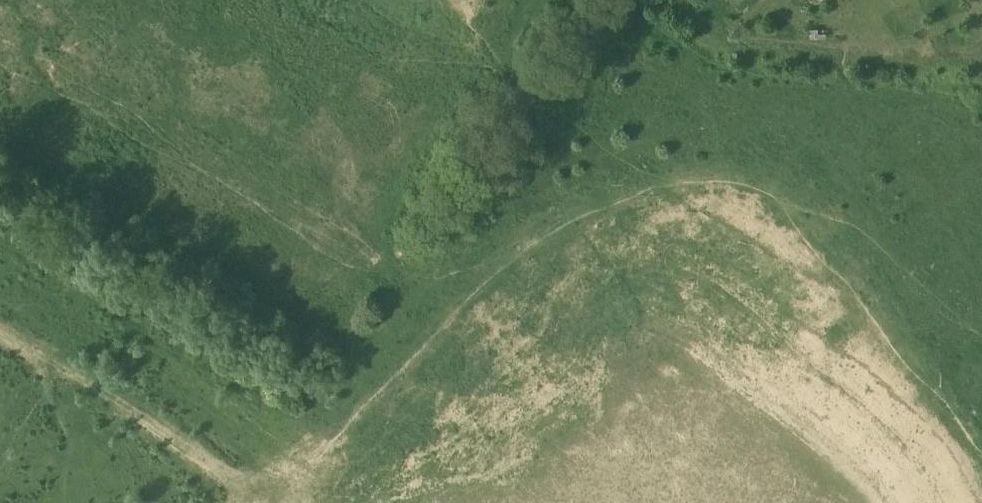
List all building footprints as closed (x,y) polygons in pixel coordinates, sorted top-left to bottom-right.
[(816,28),(808,28),(808,38),(824,38),(824,33),(816,33),(816,28)]
